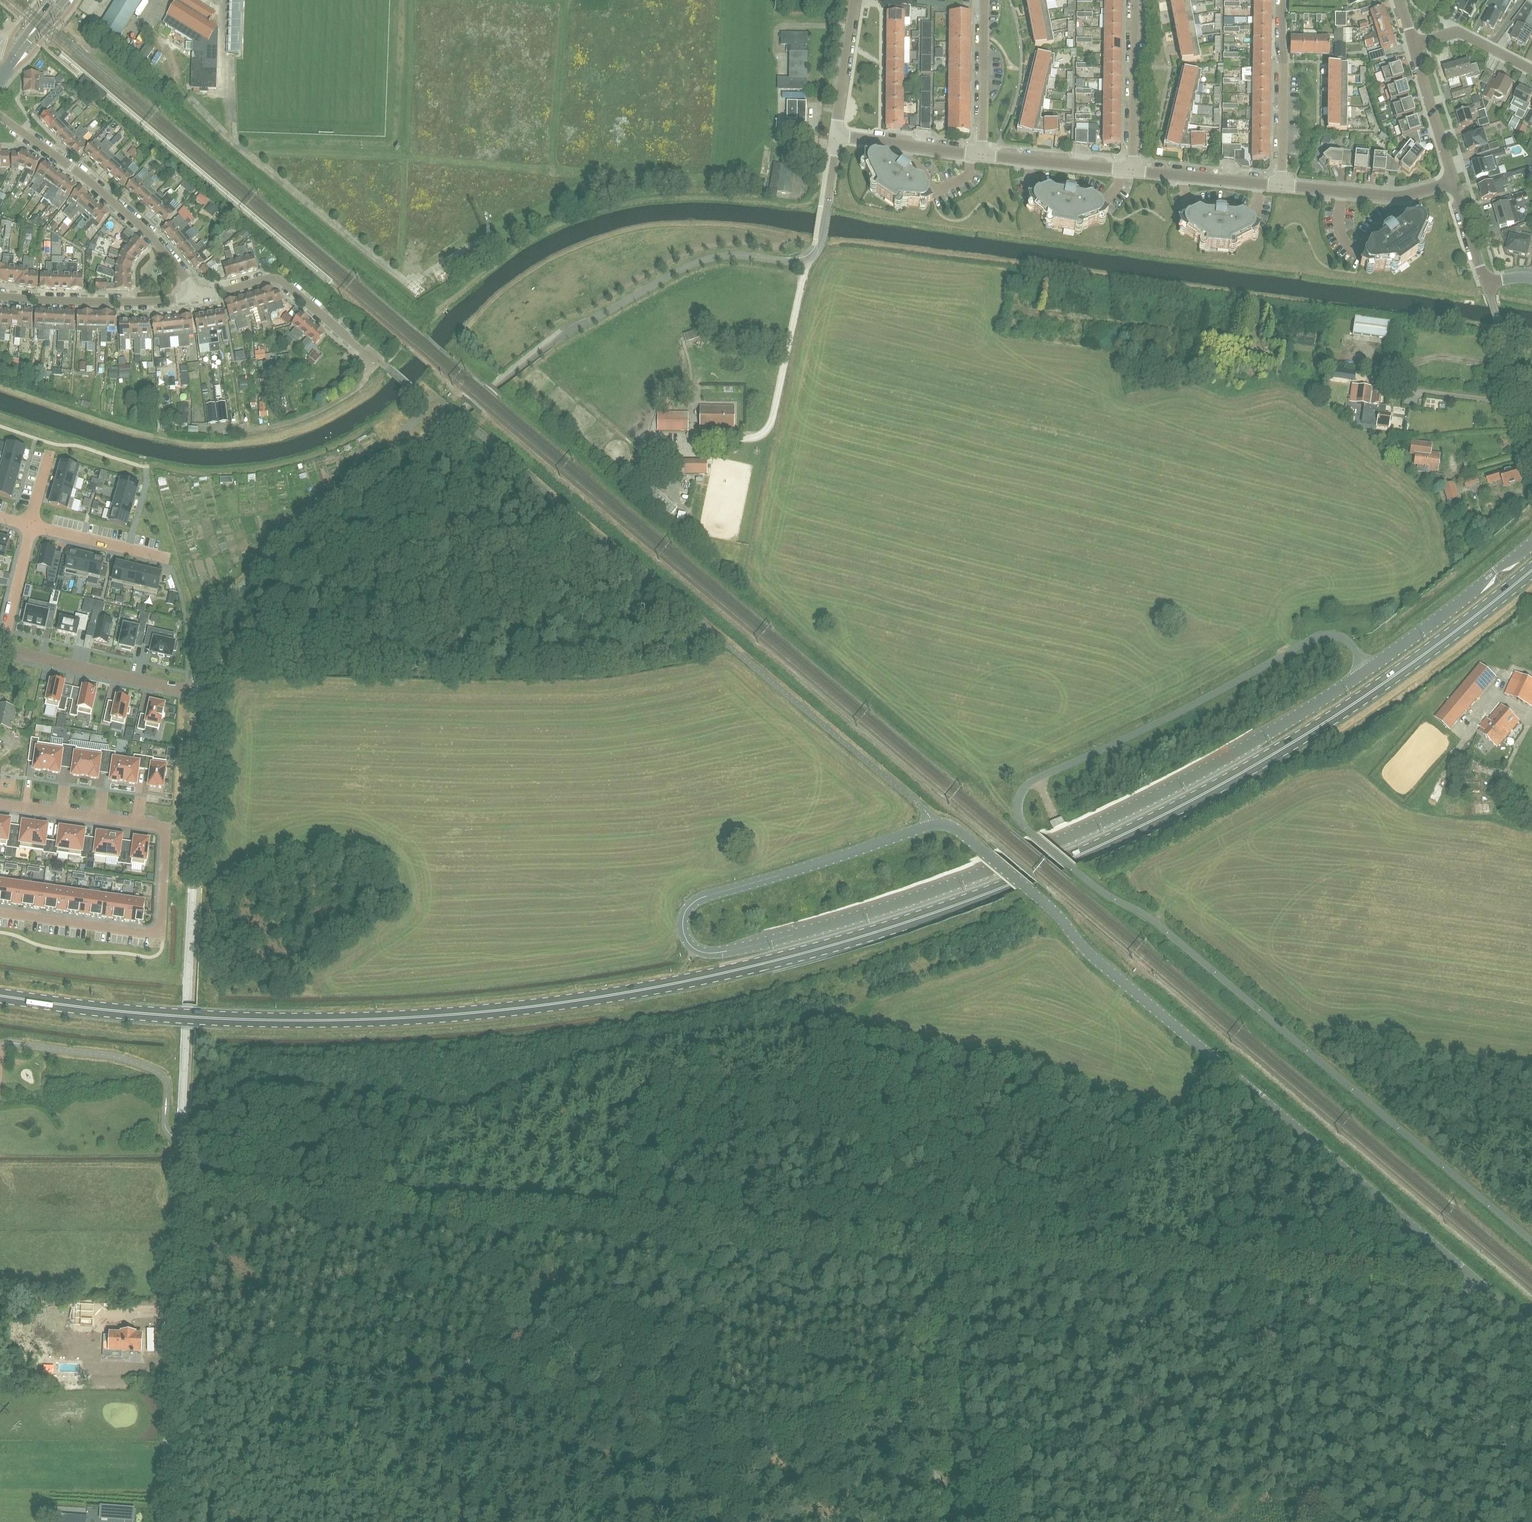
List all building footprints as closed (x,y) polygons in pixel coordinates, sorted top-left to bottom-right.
[(98,27),(118,40),(142,1),(141,0),(115,0),(98,27)] [(217,28),(218,26),(210,22),(216,13),(194,0),(177,0),(163,24),(193,43),(191,88),(200,89),(200,92),(207,92),(207,89),(216,89),(218,47),(217,47),(217,37),(212,35),(217,28)] [(916,4),(946,8),(947,0),(917,0),(916,4)] [(1171,9),(1190,5),(1189,0),(1170,0),(1171,9)] [(1459,12),(1471,18),(1474,11),(1475,12),(1476,10),(1475,9),(1479,3),(1474,0),(1465,0),(1459,12)] [(1506,11),(1499,8),(1503,0),(1490,0),(1487,4),(1485,7),(1491,10),(1483,25),(1494,30),(1498,21),(1501,22),(1506,11)] [(1046,1),(1027,4),(1029,15),(1048,11),(1046,1)] [(1531,10),(1531,5),(1527,1),(1522,7),(1514,20),(1519,23),(1515,30),(1516,31),(1512,39),(1525,46),(1531,33),(1531,12),(1531,10)] [(1105,9),(1105,16),(1121,16),(1122,3),(1105,3),(1100,3),(1100,8),(1105,9)] [(1173,19),(1192,16),(1190,5),(1171,9),(1173,19)] [(1254,5),(1254,18),(1271,18),(1271,5),(1254,5)] [(1373,24),(1386,20),(1383,8),(1370,12),(1372,18),(1368,19),(1370,25),(1373,24)] [(903,9),(903,13),(887,13),(887,26),(904,26),(904,19),(910,19),(910,9),(903,9)] [(1048,11),(1029,15),(1031,26),(1050,22),(1048,11)] [(950,13),(950,28),(970,28),(971,13),(950,13)] [(1345,27),(1345,14),(1334,14),(1334,27),(1345,27)] [(1325,23),(1325,15),(1316,15),(1316,23),(1325,23)] [(1121,29),(1121,16),(1105,16),(1100,16),(1099,22),(1105,23),(1105,28),(1121,29)] [(1173,19),(1175,30),(1194,26),(1192,16),(1173,19)] [(1254,18),(1254,31),(1270,31),(1271,18),(1254,18)] [(1364,43),(1391,34),(1386,20),(1373,24),(1374,27),(1371,27),(1373,33),(1370,34),(1370,35),(1363,38),(1364,43)] [(1033,36),(1052,33),(1050,22),(1031,26),(1033,36)] [(904,39),(904,26),(887,26),(887,39),(904,39)] [(1177,41),(1196,37),(1194,26),(1175,30),(1177,41)] [(931,27),(927,27),(926,35),(926,42),(922,42),(922,50),(926,50),(926,57),(926,65),(921,65),(921,73),(931,73),(931,27)] [(950,28),(949,43),(970,43),(970,28),(950,28)] [(1121,41),(1121,29),(1105,28),(1104,41),(1121,41)] [(1343,43),(1343,28),(1334,28),(1334,34),(1334,43),(1343,43)] [(1254,31),(1254,44),(1270,44),(1270,31),(1254,31)] [(1303,39),(1303,55),(1316,55),(1316,39),(1316,32),(1303,32),(1303,39)] [(806,90),(807,59),(807,53),(805,53),(805,45),(807,45),(807,33),(781,33),(781,44),(791,44),(791,53),(789,53),(789,78),(778,78),(778,89),(806,90)] [(1052,33),(1033,36),(1035,47),(1054,44),(1052,33)] [(1391,34),(1364,43),(1366,47),(1373,45),(1373,46),(1380,44),(1382,50),(1394,47),(1391,34)] [(1177,41),(1179,51),(1198,48),(1196,37),(1177,41)] [(1290,38),(1290,55),(1303,55),(1303,39),(1290,38)] [(887,39),(887,51),(903,51),(904,39),(887,39)] [(1329,55),(1329,39),(1316,39),(1316,55),(1329,55)] [(1121,54),(1121,41),(1104,41),(1104,54),(1121,54)] [(136,60),(142,65),(154,48),(148,43),(136,60)] [(949,43),(949,58),(970,58),(970,43),(949,43)] [(1270,57),(1270,44),(1254,44),(1253,56),(1270,57)] [(1345,58),(1344,45),(1335,45),(1335,58),(1345,58)] [(1198,48),(1179,51),(1181,62),(1200,59),(1198,48)] [(903,64),(903,51),(887,51),(887,64),(903,64)] [(155,62),(159,65),(165,55),(160,52),(155,62)] [(1121,67),(1121,54),(1104,54),(1104,67),(1121,67)] [(1053,68),(1054,57),(1035,55),(1032,66),(1053,68)] [(1253,56),(1253,69),(1270,69),(1270,57),(1253,56)] [(949,58),(949,73),(970,73),(970,58),(949,58)] [(1384,83),(1385,83),(1400,78),(1403,77),(1399,65),(1396,66),(1394,60),(1379,65),(1381,71),(1380,71),(1384,83)] [(1477,64),(1470,66),(1468,61),(1456,64),(1460,78),(1463,88),(1465,95),(1471,94),(1465,77),(1479,72),(1477,64)] [(903,77),(903,64),(887,64),(886,77),(903,77)] [(1347,64),(1328,64),(1328,75),(1347,75),(1347,64)] [(1460,78),(1456,64),(1444,68),(1448,82),(1460,78)] [(1050,78),(1052,68),(1053,68),(1032,66),(1030,76),(1050,78)] [(1120,80),(1121,67),(1104,67),(1104,80),(1120,80)] [(1253,69),(1253,82),(1270,82),(1270,69),(1253,69)] [(1182,70),(1179,81),(1198,83),(1200,83),(1201,72),(1182,70)] [(949,73),(949,88),(970,88),(970,73),(949,73)] [(55,85),(55,79),(44,79),(44,74),(40,74),(25,74),(24,83),(55,85)] [(1328,86),(1347,86),(1347,75),(1328,75),(1328,86)] [(1030,76),(1027,87),(1048,89),(1049,79),(1050,79),(1050,78),(1030,76)] [(903,90),(903,77),(886,77),(886,90),(903,90)] [(920,108),(920,116),(926,116),(926,131),(930,131),(931,77),(926,77),(926,85),(926,93),(921,93),(921,101),(926,101),(926,108),(920,108)] [(1498,83),(1492,80),(1484,97),(1491,101),(1493,96),(1499,99),(1502,98),(1502,96),(1505,98),(1513,84),(1511,83),(1507,80),(1506,80),(1501,77),(1498,83)] [(1402,84),(1400,78),(1385,83),(1386,89),(1390,101),(1406,96),(1408,95),(1405,83),(1402,84)] [(1120,93),(1120,80),(1104,80),(1104,92),(1120,93)] [(1179,81),(1177,91),(1197,93),(1198,83),(1179,81)] [(1270,95),(1270,82),(1253,82),(1253,95),(1270,95)] [(24,83),(24,93),(39,94),(44,94),(44,89),(54,90),(55,85),(24,83)] [(58,86),(41,103),(47,109),(64,92),(58,86)] [(1327,97),(1347,97),(1347,86),(1328,86),(1327,97)] [(1048,89),(1027,87),(1025,97),(1045,100),(1046,89),(1048,89)] [(1519,109),(1515,116),(1523,120),(1526,113),(1530,106),(1527,104),(1531,96),(1531,94),(1520,87),(1511,104),(1519,109)] [(949,88),(949,103),(969,103),(970,88),(949,88)] [(1465,95),(1463,88),(1451,91),(1453,99),(1465,95)] [(903,102),(903,90),(886,90),(886,102),(903,102)] [(1177,91),(1174,102),(1194,104),(1196,93),(1197,94),(1197,93),(1177,91)] [(1120,105),(1120,93),(1104,92),(1104,105),(1120,105)] [(1253,95),(1253,107),(1269,108),(1270,95),(1253,95)] [(1474,98),(1478,107),(1486,104),(1483,95),(1474,98)] [(1395,119),(1396,119),(1411,114),(1414,113),(1410,101),(1407,102),(1406,96),(1390,101),(1392,106),(1392,107),(1395,119)] [(92,103),(89,101),(85,97),(81,101),(87,108),(92,103)] [(1025,97),(1022,108),(1043,110),(1044,100),(1045,100),(1025,97)] [(1327,97),(1327,107),(1347,108),(1347,97),(1327,97)] [(806,123),(806,101),(787,101),(787,119),(797,120),(797,123),(806,123)] [(903,115),(903,102),(886,102),(886,115),(903,115)] [(1174,102),(1171,112),(1192,115),(1193,104),(1194,104),(1174,102)] [(949,103),(948,118),(969,118),(969,103),(949,103)] [(1120,118),(1120,105),(1104,105),(1103,118),(1120,118)] [(1471,114),(1476,113),(1473,106),(1465,108),(1466,110),(1456,113),(1461,128),(1474,124),(1471,114)] [(1269,120),(1269,108),(1253,107),(1253,120),(1269,120)] [(1327,107),(1327,118),(1347,119),(1347,108),(1327,107)] [(1043,110),(1022,108),(1020,119),(1040,121),(1040,120),(1041,110),(1043,110)] [(65,113),(63,110),(58,115),(51,109),(40,120),(50,129),(65,113)] [(1192,115),(1171,112),(1169,123),(1188,125),(1189,125),(1190,115),(1192,115)] [(69,116),(65,113),(50,129),(59,138),(70,126),(64,121),(69,116)] [(1401,136),(1417,131),(1420,131),(1416,119),(1413,119),(1411,114),(1396,119),(1398,124),(1397,124),(1401,136)] [(903,128),(903,115),(886,115),(886,128),(903,128)] [(1488,117),(1478,120),(1480,128),(1490,125),(1488,117)] [(1510,126),(1516,129),(1520,120),(1515,117),(1510,126)] [(948,133),(969,133),(969,118),(948,118),(948,133)] [(1120,131),(1120,118),(1103,118),(1103,131),(1120,131)] [(1327,118),(1327,129),(1346,129),(1347,119),(1327,118)] [(1038,133),(1040,121),(1020,119),(1017,131),(1038,133)] [(1040,120),(1040,121),(1038,133),(1060,135),(1059,122),(1040,120)] [(1253,120),(1252,133),(1269,133),(1269,120),(1253,120)] [(1166,134),(1187,136),(1187,135),(1188,125),(1169,123),(1166,134)] [(1514,136),(1515,137),(1521,140),(1527,129),(1520,125),(1514,136)] [(76,132),(70,126),(59,138),(68,147),(84,130),(81,127),(76,132)] [(86,129),(85,131),(84,130),(68,147),(77,156),(84,149),(89,144),(84,139),(94,129),(91,126),(87,130),(86,129)] [(1483,129),(1482,129),(1474,132),(1474,134),(1465,137),(1469,151),(1488,145),(1483,129)] [(1075,143),(1088,145),(1088,144),(1088,130),(1075,130),(1075,143)] [(1117,146),(1119,144),(1120,144),(1120,131),(1103,131),(1103,144),(1113,144),(1114,146),(1117,146)] [(1421,143),(1417,131),(1401,136),(1401,137),(1409,143),(1401,152),(1416,164),(1424,154),(1416,148),(1421,143)] [(1269,146),(1269,133),(1252,133),(1252,146),(1269,146)] [(1163,146),(1185,149),(1187,136),(1166,134),(1163,146)] [(1206,151),(1206,137),(1187,135),(1187,136),(1185,149),(1206,151)] [(96,140),(93,144),(85,153),(95,162),(110,144),(106,140),(102,145),(96,140)] [(1488,144),(1488,145),(1490,151),(1500,148),(1498,141),(1488,144)] [(114,147),(110,144),(95,162),(104,170),(112,161),(116,157),(110,152),(114,147)] [(1222,158),(1222,159),(1235,160),(1235,159),(1235,151),(1241,151),(1241,145),(1222,145),(1222,158)] [(0,146),(0,167),(9,168),(9,153),(1,153),(1,146),(0,146)] [(1252,159),(1262,159),(1264,161),(1266,161),(1268,159),(1269,159),(1269,146),(1252,146),(1252,159)] [(138,147),(133,152),(137,157),(142,152),(138,147)] [(1329,165),(1347,167),(1349,151),(1342,150),(1342,149),(1329,148),(1329,153),(1318,161),(1324,169),(1327,166),(1328,166),(1329,165)] [(21,154),(12,154),(12,167),(14,167),(14,169),(17,171),(19,167),(25,169),(31,155),(22,151),(21,154)] [(1355,152),(1349,151),(1347,167),(1353,168),(1353,171),(1366,172),(1366,169),(1368,153),(1355,152)] [(1491,159),(1495,158),(1498,157),(1497,151),(1480,156),(1476,158),(1478,163),(1473,164),(1473,166),(1475,171),(1474,173),(1475,176),(1476,177),(1477,178),(1488,174),(1489,178),(1496,176),(1491,159)] [(1408,173),(1416,164),(1401,152),(1394,161),(1387,155),(1386,155),(1385,171),(1397,172),(1401,167),(1408,173)] [(1385,171),(1386,155),(1374,153),(1374,154),(1368,153),(1366,169),(1372,170),(1372,173),(1384,174),(1385,171)] [(41,159),(31,155),(25,169),(18,183),(24,186),(28,176),(32,177),(34,173),(41,159)] [(782,164),(774,163),(769,195),(777,196),(778,192),(790,194),(796,158),(784,156),(782,164)] [(910,172),(909,170),(908,169),(907,168),(906,167),(904,167),(903,166),(901,166),(898,171),(894,168),(890,163),(887,158),(865,156),(865,163),(868,169),(865,170),(873,186),(877,189),(876,192),(895,205),(897,202),(902,206),(919,207),(920,204),(926,204),(932,201),(923,182),(917,181),(910,179),(906,177),(910,172)] [(104,170),(114,178),(130,160),(126,157),(121,162),(116,157),(112,161),(104,170)] [(114,178),(124,187),(135,174),(129,169),(133,163),(130,160),(114,178)] [(45,162),(36,175),(34,179),(37,182),(31,190),(35,193),(53,168),(45,162)] [(53,168),(35,193),(39,196),(46,188),(49,190),(61,174),(53,168)] [(126,189),(136,198),(151,181),(154,176),(151,173),(144,181),(138,176),(126,189)] [(1496,176),(1489,178),(1488,178),(1489,183),(1479,186),(1483,200),(1497,196),(1494,185),(1506,181),(1503,173),(1496,176)] [(43,199),(47,201),(51,204),(69,179),(61,174),(49,190),(43,199)] [(69,179),(51,204),(59,210),(65,202),(68,198),(77,185),(69,179)] [(146,206),(154,197),(157,193),(151,187),(154,184),(151,181),(136,198),(146,206)] [(177,195),(184,201),(188,195),(191,198),(197,190),(187,182),(177,195)] [(80,188),(70,200),(68,203),(71,206),(63,214),(68,218),(88,195),(80,188)] [(1075,195),(1075,194),(1074,194),(1073,193),(1071,192),(1070,192),(1068,192),(1066,192),(1065,192),(1065,193),(1064,199),(1059,198),(1054,194),(1049,191),(1028,198),(1031,204),(1035,208),(1033,211),(1047,222),(1053,224),(1052,227),(1075,231),(1075,228),(1081,229),(1098,223),(1097,220),(1103,218),(1107,213),(1091,199),(1085,200),(1079,201),(1074,201),(1075,195)] [(1528,197),(1526,191),(1515,195),(1501,199),(1502,204),(1494,206),(1497,218),(1500,228),(1519,222),(1515,206),(1518,205),(1516,201),(1528,197)] [(146,206),(156,214),(170,198),(167,195),(164,198),(157,193),(154,197),(146,206)] [(965,196),(966,203),(975,201),(973,194),(965,196)] [(68,218),(71,221),(78,213),(82,216),(95,201),(88,195),(68,218)] [(156,214),(166,223),(173,214),(177,210),(170,204),(173,200),(170,198),(156,214)] [(95,201),(82,216),(85,219),(78,227),(82,230),(102,207),(95,201)] [(193,218),(195,214),(190,211),(195,204),(191,201),(184,211),(193,218)] [(209,210),(207,208),(202,213),(212,223),(223,212),(214,204),(209,210)] [(102,207),(82,230),(86,234),(93,226),(96,229),(99,226),(110,214),(102,207)] [(1225,214),(1225,213),(1224,213),(1222,212),(1221,212),(1219,212),(1218,212),(1216,212),(1214,212),(1215,213),(1214,219),(1209,218),(1203,215),(1204,215),(1198,213),(1179,222),(1182,228),(1187,232),(1185,234),(1200,244),(1206,245),(1206,248),(1229,249),(1229,246),(1235,247),(1251,239),(1250,236),(1255,234),(1259,228),(1241,216),(1236,218),(1229,220),(1224,220),(1225,214)] [(192,222),(189,219),(185,222),(180,216),(162,230),(171,241),(189,226),(188,225),(192,222)] [(1390,229),(1388,229),(1387,230),(1386,231),(1384,231),(1383,232),(1382,234),(1381,235),(1382,235),(1385,240),(1381,243),(1375,244),(1369,245),(1360,265),(1366,268),(1372,267),(1372,270),(1390,269),(1395,265),(1397,268),(1416,255),(1414,252),(1419,249),(1426,233),(1424,231),(1426,226),(1426,219),(1404,221),(1401,226),(1397,231),(1394,234),(1390,229)] [(179,251),(187,244),(192,240),(187,233),(192,230),(189,226),(171,241),(179,251)] [(1530,255),(1531,245),(1531,244),(1530,243),(1530,242),(1518,238),(1514,228),(1502,233),(1508,251),(1527,256),(1527,254),(1530,255)] [(124,234),(129,238),(133,242),(129,246),(139,256),(148,247),(128,229),(124,234)] [(245,229),(244,230),(240,235),(244,239),(249,233),(245,229)] [(100,233),(97,241),(111,245),(113,237),(100,233)] [(54,238),(54,247),(63,247),(63,238),(54,238)] [(197,245),(192,240),(187,244),(179,251),(187,260),(205,246),(201,241),(197,245)] [(65,258),(72,259),(74,245),(67,244),(65,258)] [(132,266),(132,264),(139,256),(129,246),(122,253),(111,249),(109,254),(119,258),(118,261),(132,266)] [(195,271),(196,270),(208,260),(202,253),(207,249),(205,246),(187,260),(195,271)] [(246,247),(240,249),(247,273),(257,270),(253,256),(249,257),(246,247)] [(235,250),(238,261),(234,262),(230,251),(232,261),(233,262),(237,276),(247,273),(240,249),(235,250)] [(233,262),(232,261),(230,251),(225,253),(228,264),(223,265),(227,279),(237,276),(233,262)] [(6,283),(6,281),(7,281),(9,256),(4,255),(3,266),(0,266),(0,283),(6,283)] [(15,256),(9,256),(7,281),(17,282),(18,268),(14,267),(15,256)] [(24,257),(23,268),(18,268),(17,282),(18,282),(18,284),(20,287),(27,287),(28,271),(29,262),(29,257),(24,257)] [(131,278),(131,269),(131,268),(132,266),(118,261),(118,262),(117,263),(107,259),(105,265),(114,268),(113,269),(115,270),(115,272),(99,266),(97,273),(113,278),(115,278),(131,278)] [(218,259),(210,262),(217,278),(225,274),(218,259)] [(29,262),(28,271),(27,287),(37,288),(39,274),(34,274),(35,262),(29,262)] [(51,289),(52,273),(52,264),(46,263),(46,274),(41,274),(40,289),(51,289)] [(62,268),(62,264),(52,264),(52,273),(51,289),(61,289),(62,268)] [(71,290),(72,274),(72,264),(67,264),(67,268),(62,268),(61,289),(71,290)] [(78,264),(72,264),(72,274),(71,290),(82,290),(83,276),(77,275),(78,264)] [(200,269),(207,278),(212,273),(206,265),(200,269)] [(115,284),(107,284),(107,289),(106,289),(106,290),(131,290),(131,278),(115,278),(115,284)] [(274,293),(272,288),(262,291),(267,305),(285,300),(276,293),(274,293)] [(264,311),(268,310),(267,305),(262,291),(253,294),(262,323),(267,322),(264,311)] [(243,297),(249,316),(253,315),(256,325),(262,323),(253,294),(243,297)] [(234,300),(243,329),(248,327),(245,317),(249,316),(243,297),(234,300)] [(225,303),(231,321),(235,320),(238,330),(243,329),(234,300),(225,303)] [(14,339),(20,339),(23,309),(15,308),(13,310),(13,312),(12,312),(11,328),(15,328),(14,339)] [(23,309),(20,339),(25,340),(26,329),(31,329),(33,310),(23,309)] [(39,341),(44,341),(46,311),(36,310),(35,330),(39,331),(39,341)] [(10,331),(11,328),(12,312),(2,311),(0,333),(0,342),(4,342),(5,331),(10,331)] [(50,331),(54,332),(55,311),(46,311),(44,341),(49,341),(50,331)] [(58,342),(63,342),(65,312),(55,311),(54,332),(59,332),(58,342)] [(65,312),(63,342),(69,342),(69,332),(74,332),(75,312),(65,312)] [(81,343),(87,343),(88,313),(78,312),(78,332),(82,332),(81,343)] [(214,313),(217,333),(221,332),(222,342),(228,341),(224,312),(214,313)] [(97,313),(88,313),(87,343),(92,343),(92,332),(97,333),(97,313)] [(101,343),(106,343),(107,313),(97,313),(97,333),(101,333),(101,343)] [(117,313),(107,313),(106,343),(112,343),(112,333),(116,333),(117,313)] [(209,344),(214,344),(218,343),(217,333),(214,313),(204,315),(209,344)] [(288,337),(293,340),(309,321),(301,314),(291,325),(296,328),(288,337)] [(199,346),(209,344),(204,315),(195,316),(199,346)] [(182,318),(184,347),(190,347),(189,337),(193,336),(191,317),(182,318)] [(288,317),(275,321),(277,328),(290,324),(288,317)] [(184,347),(182,318),(172,319),(174,338),(178,338),(179,348),(184,347)] [(1391,323),(1355,318),(1352,334),(1389,339),(1391,323)] [(174,338),(172,319),(162,320),(165,350),(171,349),(170,339),(174,338)] [(165,350),(162,320),(152,321),(154,340),(159,339),(160,350),(165,350)] [(140,355),(139,321),(130,322),(130,341),(135,341),(135,356),(140,355)] [(140,355),(140,351),(145,351),(145,341),(149,340),(149,321),(139,321),(140,355)] [(319,329),(309,321),(293,340),(297,343),(304,335),(307,338),(300,346),(302,348),(319,329)] [(130,351),(130,341),(130,322),(120,322),(120,352),(126,352),(126,351),(130,351)] [(325,334),(319,329),(302,348),(304,350),(312,342),(315,345),(325,334)] [(686,342),(699,337),(696,329),(683,334),(686,342)] [(90,343),(90,351),(98,351),(98,343),(90,343)] [(316,362),(323,355),(317,350),(311,358),(316,362)] [(267,351),(258,351),(259,360),(267,360),(267,351)] [(165,379),(172,378),(172,376),(180,375),(177,360),(172,361),(173,367),(164,368),(165,379)] [(200,363),(189,365),(191,374),(202,372),(200,363)] [(121,367),(122,377),(133,377),(132,366),(121,367)] [(1334,368),(1333,377),(1355,379),(1356,371),(1334,368)] [(1353,384),(1352,392),(1358,392),(1356,403),(1364,404),(1361,423),(1365,423),(1377,425),(1389,427),(1390,415),(1385,414),(1385,412),(1386,407),(1379,406),(1382,388),(1359,385),(1353,384)] [(225,402),(217,403),(219,422),(227,421),(225,402)] [(260,403),(261,417),(268,416),(267,402),(260,403)] [(215,404),(207,405),(209,423),(217,422),(215,404)] [(180,423),(181,423),(181,426),(188,427),(188,424),(188,412),(188,411),(188,406),(181,405),(181,411),(180,412),(180,423)] [(734,432),(734,407),(701,406),(700,431),(734,432)] [(254,425),(254,413),(246,413),(246,425),(254,425)] [(687,430),(688,413),(666,413),(666,430),(687,430)] [(3,453),(23,459),(26,449),(6,443),(3,453)] [(1431,445),(1417,443),(1414,464),(1417,464),(1417,469),(1437,471),(1439,454),(1430,453),(1431,445)] [(43,460),(45,447),(39,446),(37,459),(43,460)] [(23,459),(3,453),(3,454),(6,454),(3,464),(20,469),(23,459)] [(1476,459),(1466,461),(1467,468),(1477,465),(1476,459)] [(681,474),(710,475),(710,460),(681,460),(681,474)] [(59,473),(78,479),(78,478),(76,477),(79,467),(62,462),(59,473)] [(20,469),(3,464),(0,474),(17,478),(20,469)] [(1498,472),(1486,476),(1488,484),(1498,481),(1498,480),(1502,479),(1505,487),(1521,482),(1520,480),(1522,479),(1520,474),(1519,475),(1517,468),(1506,472),(1506,471),(1498,473),(1498,472)] [(75,489),(78,479),(59,473),(56,483),(75,489)] [(1431,473),(1430,481),(1444,483),(1445,475),(1431,473)] [(14,488),(17,478),(0,474),(0,484),(14,488)] [(116,489),(136,495),(139,484),(122,479),(119,490),(116,489)] [(1453,482),(1443,486),(1448,501),(1458,498),(1453,482)] [(53,494),(75,500),(75,499),(70,498),(73,489),(75,489),(56,483),(53,494)] [(0,484),(0,495),(11,498),(14,488),(0,484)] [(136,495),(116,489),(113,500),(133,505),(136,495)] [(75,500),(53,494),(50,504),(72,511),(75,500)] [(110,510),(130,516),(133,505),(113,500),(116,501),(113,510),(110,510)] [(130,516),(110,510),(107,521),(127,526),(130,516)] [(0,537),(0,562),(3,563),(7,551),(8,552),(11,544),(9,543),(10,540),(0,537)] [(55,549),(42,546),(38,565),(47,568),(48,582),(54,584),(61,557),(54,555),(55,549)] [(64,579),(65,574),(76,577),(82,555),(70,552),(67,564),(62,563),(58,578),(64,579)] [(82,555),(76,577),(88,579),(93,557),(82,555)] [(104,560),(93,557),(88,579),(88,577),(100,580),(100,577),(106,579),(109,567),(103,566),(104,560)] [(124,585),(128,566),(117,563),(112,583),(124,585)] [(134,590),(139,568),(128,566),(124,585),(134,588),(134,590)] [(150,571),(139,568),(134,590),(145,593),(150,571)] [(150,571),(145,593),(157,596),(165,598),(168,585),(160,583),(162,574),(150,571)] [(168,598),(175,600),(177,593),(170,591),(168,598)] [(45,629),(46,628),(45,628),(48,618),(54,620),(57,606),(45,603),(43,611),(28,608),(27,611),(24,610),(22,621),(24,622),(24,623),(24,624),(25,625),(44,629),(45,629)] [(93,610),(90,624),(97,625),(94,640),(107,643),(112,621),(99,618),(100,611),(93,610)] [(77,636),(79,628),(85,630),(88,617),(76,615),(75,620),(61,617),(58,632),(77,636)] [(125,622),(119,646),(122,647),(122,649),(131,651),(131,649),(134,649),(138,633),(144,634),(147,623),(140,622),(139,626),(125,622)] [(176,642),(155,637),(156,630),(149,628),(146,641),(153,642),(151,653),(172,658),(174,651),(176,651),(178,644),(175,643),(176,642)] [(1451,699),(1463,709),(1466,712),(1496,677),(1481,664),(1451,699)] [(1531,707),(1531,680),(1515,672),(1505,694),(1531,707)] [(58,710),(65,711),(68,699),(61,698),(65,682),(57,680),(56,681),(51,680),(45,706),(58,709),(58,710)] [(91,716),(97,690),(91,689),(92,688),(83,686),(80,702),(73,701),(70,715),(77,717),(78,713),(91,716)] [(117,696),(113,712),(107,710),(104,722),(111,724),(112,723),(125,726),(127,714),(129,714),(131,708),(129,708),(130,700),(125,699),(125,698),(117,696)] [(163,712),(165,704),(159,703),(159,702),(152,700),(152,702),(151,701),(147,716),(141,715),(138,729),(145,731),(146,727),(159,730),(161,718),(163,718),(164,712),(163,712)] [(12,729),(16,708),(0,704),(0,726),(12,729)] [(1501,705),(1489,720),(1487,718),(1480,727),(1481,728),(1479,731),(1497,746),(1519,720),(1501,705)] [(47,770),(50,745),(38,743),(39,739),(32,738),(30,753),(36,754),(34,770),(42,771),(42,770),(47,770)] [(62,757),(68,758),(70,746),(63,745),(63,746),(50,745),(47,770),(51,771),(51,772),(60,774),(62,757)] [(81,775),(85,776),(89,750),(77,748),(77,747),(70,746),(68,758),(74,759),(72,775),(81,777),(81,775)] [(101,752),(89,750),(85,776),(90,777),(89,778),(98,779),(99,773),(100,763),(106,764),(108,752),(101,751),(101,752)] [(119,781),(124,782),(127,758),(115,756),(115,753),(108,752),(106,764),(113,765),(111,781),(119,782),(119,781)] [(127,758),(124,782),(128,782),(128,783),(136,785),(139,769),(145,769),(147,757),(135,756),(134,762),(127,761),(127,758)] [(154,758),(147,757),(145,769),(151,770),(149,786),(157,787),(157,786),(163,787),(165,775),(166,776),(167,769),(166,769),(167,761),(153,759),(154,758)] [(1476,813),(1490,812),(1490,804),(1475,805),(1476,813)] [(1052,823),(1056,830),(1067,825),(1064,818),(1052,823)] [(13,848),(15,836),(9,835),(11,820),(0,819),(0,845),(6,846),(6,847),(13,848)] [(20,848),(32,850),(36,824),(23,822),(21,837),(15,836),(13,848),(20,849),(20,848)] [(36,824),(32,850),(33,845),(44,847),(43,853),(50,853),(52,841),(46,840),(48,826),(36,824)] [(69,855),(73,829),(61,827),(58,842),(52,841),(50,853),(57,854),(58,853),(69,855)] [(88,859),(89,847),(83,846),(85,831),(73,829),(69,855),(81,857),(81,858),(88,859)] [(95,856),(107,858),(110,834),(98,833),(96,847),(89,847),(88,859),(95,860),(95,856)] [(110,834),(107,858),(118,860),(118,863),(125,864),(127,852),(120,852),(122,836),(110,834)] [(147,852),(149,840),(135,838),(133,853),(127,852),(125,864),(132,865),(132,864),(145,866),(146,858),(148,858),(149,852),(147,852)] [(9,882),(0,881),(0,902),(1,903),(1,904),(6,905),(9,882)] [(9,882),(6,905),(11,905),(12,904),(18,905),(21,884),(9,882)] [(21,884),(18,905),(24,906),(23,907),(29,908),(32,886),(21,884)] [(32,886),(29,908),(34,908),(34,907),(40,908),(43,887),(32,886)] [(43,887),(40,908),(46,909),(46,910),(51,911),(54,889),(43,887)] [(57,911),(63,911),(66,890),(54,889),(51,911),(57,912),(57,911)] [(66,890),(63,911),(69,912),(69,913),(74,914),(77,892),(66,890)] [(77,892),(74,914),(79,915),(79,914),(85,915),(88,894),(77,892)] [(96,917),(100,895),(88,894),(85,915),(91,916),(91,917),(96,917)] [(100,895),(96,917),(102,918),(102,917),(108,918),(111,897),(100,895)] [(119,921),(122,899),(111,897),(108,918),(114,919),(114,920),(119,921)] [(124,920),(130,921),(133,900),(122,899),(119,921),(124,921),(124,920)] [(133,900),(130,921),(136,922),(136,923),(143,924),(145,913),(144,912),(145,902),(133,900)] [(111,1334),(111,1335),(110,1351),(122,1351),(131,1352),(131,1353),(134,1353),(134,1352),(141,1352),(142,1335),(135,1335),(135,1333),(132,1333),(125,1333),(122,1333),(122,1334),(111,1334)] [(100,1518),(109,1518),(109,1505),(101,1504),(100,1518)]
